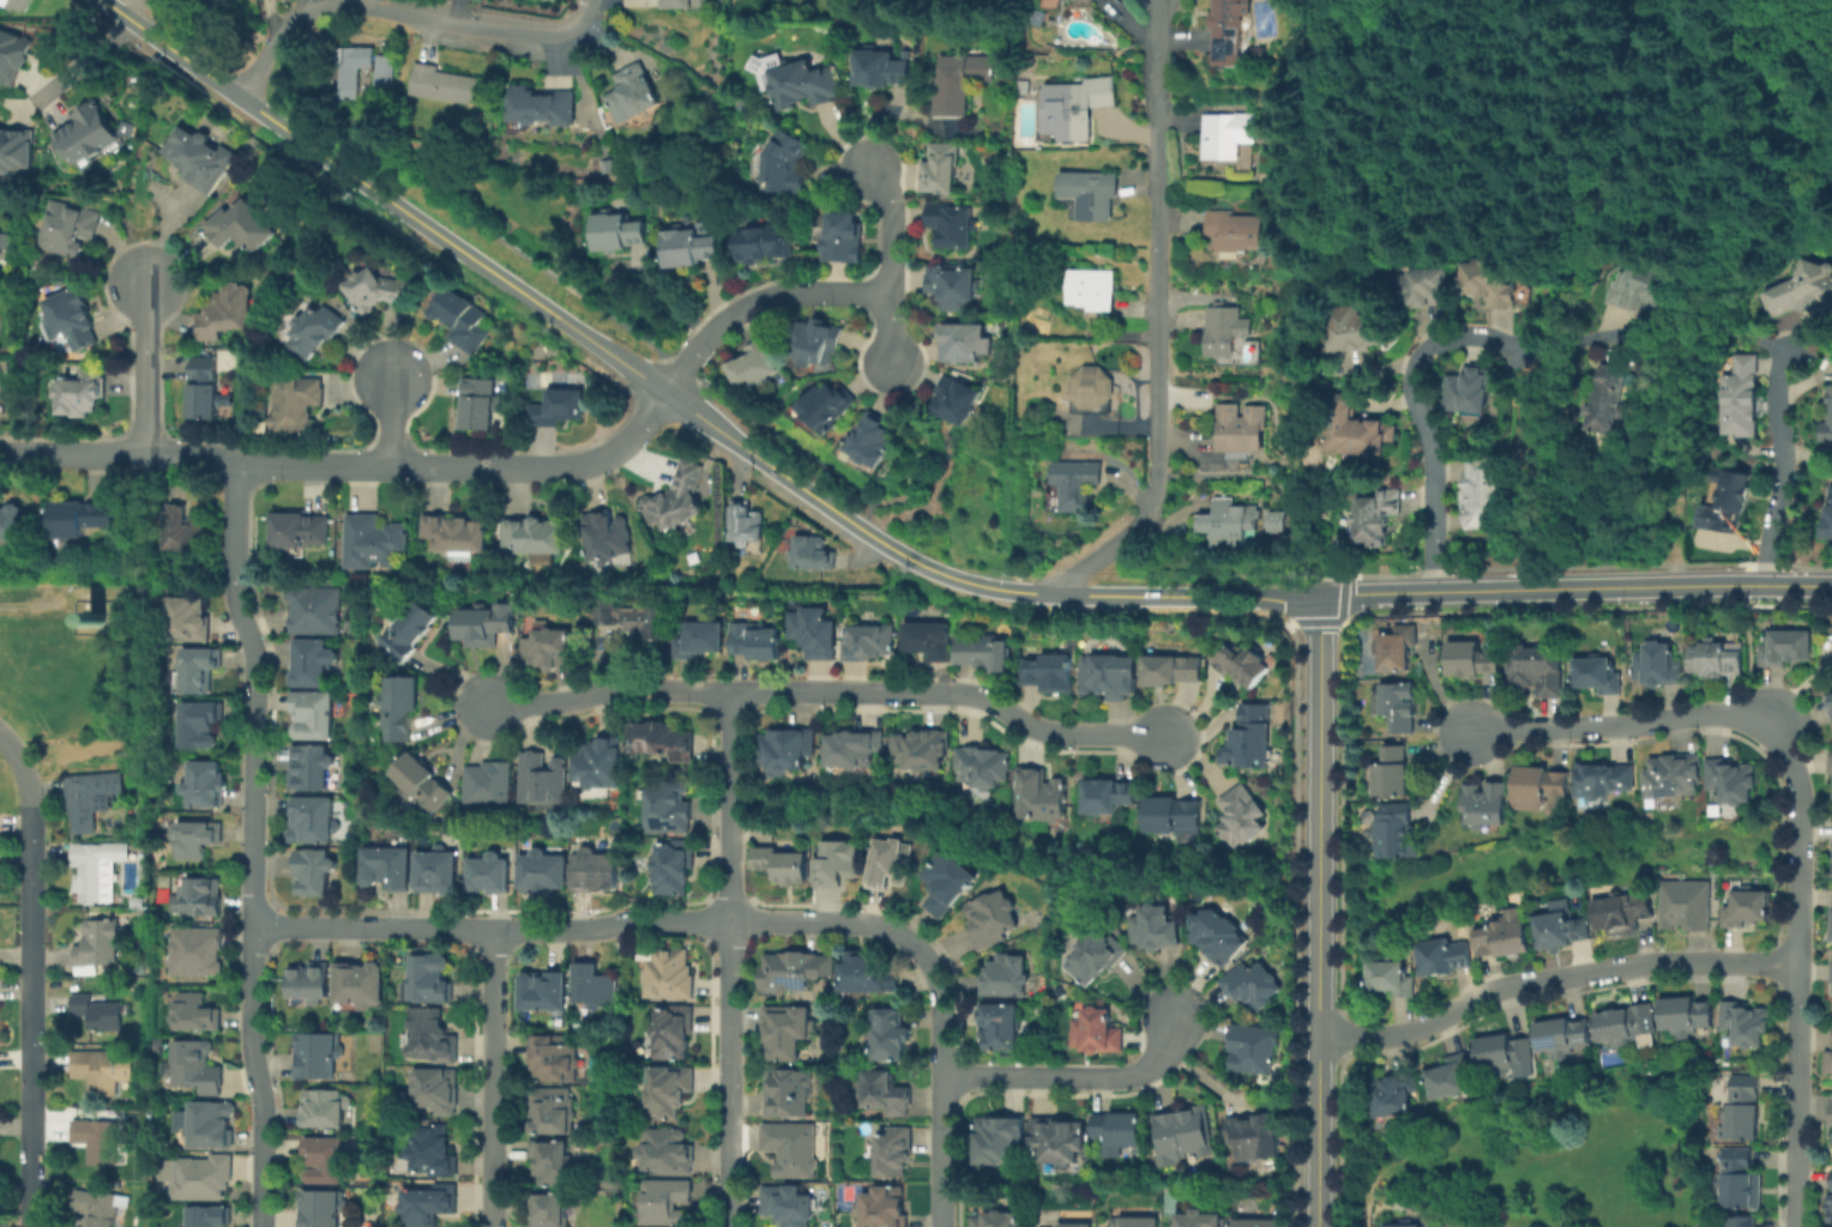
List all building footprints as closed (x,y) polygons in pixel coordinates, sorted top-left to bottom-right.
[(24,14),(1,0),(33,0),(24,14)] [(664,11),(664,0),(697,0),(697,11),(664,11)] [(1216,66),(1216,0),(1253,0),(1252,67),(1216,66)] [(16,86),(0,81),(0,27),(32,40),(16,86)] [(364,103),(343,103),(343,49),(376,49),(376,75),(364,75),(364,103)] [(894,52),(893,61),(904,61),(904,55),(911,55),(910,90),(855,87),(857,50),(894,52)] [(392,55),(375,54),(373,85),(391,86),(392,55)] [(783,64),(812,59),(814,74),(834,71),(839,103),(778,111),(773,75),(783,64)] [(970,117),(938,117),(939,59),(994,59),(994,81),(970,81),(970,117)] [(644,62),(665,107),(622,129),(605,96),(620,87),(615,78),(644,62)] [(417,68),(482,79),(477,108),(412,97),(417,68)] [(1097,84),(1097,79),(1117,79),(1117,109),(1093,109),(1093,143),(1041,143),(1041,84),(1097,84)] [(534,87),(534,93),(577,96),(574,129),(522,127),(522,132),(512,132),(513,87),(534,87)] [(54,135),(74,122),(71,115),(96,98),(120,137),(73,165),(54,135)] [(1242,162),(1205,162),(1206,116),(1257,116),(1257,146),(1242,145),(1242,162)] [(240,158),(213,197),(185,176),(191,169),(165,152),(183,126),(221,151),(223,147),(240,158)] [(1,181),(0,181),(0,128),(31,128),(31,171),(1,171),(1,181)] [(755,150),(775,150),(775,133),(788,133),(807,145),(807,167),(810,167),(812,194),(766,195),(757,179),(755,150)] [(929,194),(921,194),(921,163),(929,163),(929,145),(959,145),(959,194),(929,194)] [(1062,199),(1062,174),(1119,174),(1117,224),(1078,224),(1078,199),(1062,199)] [(96,241),(100,225),(101,220),(98,220),(101,211),(53,199),(46,226),(43,225),(40,240),(44,241),(42,249),(82,259),(83,255),(85,256),(88,244),(85,243),(85,241),(80,240),(82,237),(96,241)] [(227,249),(207,228),(235,204),(240,210),(252,200),(283,237),(254,261),(237,240),(227,249)] [(939,230),(929,230),(930,206),(975,208),(972,252),(939,250),(939,230)] [(1233,211),(1233,217),(1262,217),(1262,248),(1249,248),(1249,255),(1219,255),(1221,241),(1207,241),(1207,211),(1233,211)] [(631,213),(632,223),(649,222),(651,250),(597,255),(595,216),(631,213)] [(827,214),(855,216),(864,229),(863,266),(827,265),(827,214)] [(739,231),(783,225),(785,238),(793,237),(796,258),(742,265),(739,231)] [(698,231),(698,238),(717,236),(719,256),(700,259),(701,266),(668,271),(663,236),(698,231)] [(1462,261),(1474,261),(1474,256),(1480,256),(1480,259),(1493,259),(1493,261),(1508,261),(1508,283),(1515,283),(1515,302),(1515,308),(1489,308),(1489,296),(1478,296),(1480,295),(1459,295),(1459,276),(1462,276),(1462,261)] [(1828,261),(1831,262),(1831,273),(1831,311),(1826,309),(1825,312),(1814,307),(1813,309),(1807,312),(1806,313),(1796,308),(1772,319),(1760,295),(1765,292),(1764,291),(1796,276),(1803,256),(1822,264),(1828,261)] [(1629,261),(1644,267),(1645,264),(1656,267),(1655,271),(1676,279),(1667,309),(1656,304),(1653,313),(1634,306),(1633,310),(1605,301),(1614,277),(1617,278),(1620,270),(1626,272),(1629,261)] [(409,285),(403,306),(388,302),(363,319),(342,288),(374,265),(382,278),(409,285)] [(935,295),(927,294),(928,266),(977,268),(974,314),(934,312),(935,295)] [(1447,266),(1447,268),(1450,270),(1450,278),(1448,278),(1450,303),(1429,304),(1430,306),(1415,307),(1415,303),(1397,304),(1394,273),(1408,273),(1406,268),(1447,266)] [(1071,270),(1116,270),(1116,313),(1071,313),(1071,270)] [(452,333),(429,318),(448,288),(490,316),(481,331),(489,337),(475,358),(447,340),(452,333)] [(205,315),(218,289),(253,289),(253,333),(225,333),(225,345),(200,345),(200,315),(205,315)] [(46,303),(79,291),(98,346),(74,355),(68,337),(59,340),(46,303)] [(1350,351),(1349,347),(1331,352),(1325,322),(1328,321),(1326,309),(1358,302),(1362,314),(1375,310),(1382,343),(1372,345),(1373,349),(1361,351),(1360,349),(1350,351)] [(311,362),(291,346),(301,333),(295,328),(311,308),(321,316),(327,309),(348,325),(332,345),(326,341),(311,362)] [(1237,309),(1237,320),(1254,320),(1254,337),(1237,337),(1237,358),(1210,358),(1210,309),(1237,309)] [(801,322),(815,327),(818,320),(846,330),(832,371),(815,365),(812,375),(787,367),(801,322)] [(982,326),(992,344),(990,362),(975,362),(975,365),(942,364),(944,325),(982,326)] [(729,365),(767,344),(783,371),(745,393),(729,365)] [(1735,374),(1735,353),(1759,353),(1759,375),(1756,375),(1758,419),(1759,419),(1759,436),(1740,436),(1740,434),(1723,434),(1724,374),(1735,374)] [(189,361),(219,361),(219,422),(189,422),(189,361)] [(1601,362),(1629,368),(1622,403),(1629,404),(1626,418),(1619,417),(1615,435),(1586,429),(1590,416),(1585,415),(1586,404),(1591,405),(1601,362)] [(1447,375),(1464,375),(1465,365),(1484,367),(1484,368),(1494,369),(1493,389),(1488,389),(1487,412),(1445,410),(1447,375)] [(1071,380),(1087,368),(1102,368),(1116,382),(1116,398),(1102,411),(1084,411),(1071,398),(1071,380)] [(95,416),(59,416),(59,381),(80,381),(80,370),(107,371),(107,403),(95,403),(95,416)] [(946,379),(987,393),(974,430),(933,416),(946,379)] [(314,436),(276,436),(276,381),(324,381),(324,409),(314,409),(314,436)] [(795,413),(827,382),(850,406),(819,437),(795,413)] [(463,431),(463,383),(494,383),(494,431),(463,431)] [(1830,385),(1831,385),(1831,441),(1822,441),(1822,422),(1830,422),(1830,405),(1827,405),(1827,391),(1830,391),(1830,385)] [(1388,424),(1398,424),(1398,441),(1387,441),(1387,455),(1340,453),(1340,451),(1326,451),(1330,391),(1356,392),(1355,401),(1357,401),(1357,418),(1386,419),(1386,422),(1388,422),(1388,424)] [(559,428),(529,428),(529,410),(549,410),(549,393),(585,393),(585,421),(559,421),(559,428)] [(1219,455),(1219,406),(1245,406),(1245,409),(1267,409),(1267,458),(1253,458),(1253,472),(1228,472),(1228,455),(1219,455)] [(867,413),(903,433),(878,480),(842,460),(867,413)] [(1460,490),(1465,489),(1464,477),(1469,477),(1466,458),(1495,453),(1497,469),(1502,469),(1503,480),(1499,480),(1499,489),(1507,488),(1509,502),(1500,504),(1503,525),(1466,530),(1464,509),(1463,509),(1462,503),(1460,490)] [(641,510),(646,494),(665,500),(669,486),(675,488),(682,463),(706,470),(695,506),(703,508),(699,519),(675,533),(651,526),(641,510)] [(1087,488),(1087,512),(1062,512),(1062,488),(1053,488),(1053,464),(1101,464),(1101,488),(1087,488)] [(1711,482),(1713,467),(1752,473),(1746,513),(1741,513),(1737,533),(1698,527),(1701,504),(1718,507),(1719,501),(1718,500),(1720,488),(1722,488),(1723,483),(1711,482)] [(1831,539),(1831,486),(1825,486),(1824,539),(1831,539)] [(1356,497),(1379,496),(1379,488),(1402,489),(1402,514),(1391,514),(1391,546),(1370,546),(1372,542),(1356,543),(1356,525),(1354,525),(1354,513),(1356,513),(1356,497)] [(1234,501),(1234,508),(1248,508),(1248,539),(1234,539),(1234,549),(1215,549),(1215,532),(1201,532),(1201,515),(1215,515),(1215,501),(1234,501)] [(85,503),(85,506),(115,506),(115,527),(85,526),(85,538),(55,538),(55,502),(85,503)] [(749,503),(749,514),(763,514),(763,544),(733,544),(733,503),(749,503)] [(24,543),(0,543),(0,506),(24,506),(24,543)] [(169,551),(169,512),(204,512),(204,551),(169,551)] [(613,512),(615,520),(627,518),(635,560),(592,567),(583,516),(613,512)] [(306,515),(306,519),(329,519),(329,545),(306,545),(306,550),(272,550),(272,515),(306,515)] [(1286,515),(1286,534),(1271,534),(1271,515),(1286,515)] [(386,518),(386,527),(388,527),(388,525),(408,525),(408,556),(394,555),(394,570),(348,570),(348,518),(386,518)] [(486,542),(486,552),(440,551),(440,540),(426,540),(426,519),(486,519),(486,542)] [(516,556),(516,545),(507,545),(507,520),(567,520),(567,561),(552,561),(552,570),(530,570),(530,556),(516,556)] [(832,539),(831,560),(837,560),(836,574),(793,570),(795,537),(832,539)] [(288,634),(288,612),(290,612),(290,602),(287,599),(287,592),(291,587),(341,587),(341,634),(288,634)] [(174,640),(174,597),(209,597),(209,609),(210,609),(210,615),(215,615),(213,642),(192,641),(192,640),(174,640)] [(379,643),(394,623),(390,618),(396,612),(400,616),(415,597),(439,616),(415,646),(416,647),(403,665),(379,643)] [(644,640),(644,630),(620,630),(621,617),(614,617),(614,624),(595,625),(595,600),(616,600),(616,608),(645,608),(645,605),(668,606),(668,640),(644,640)] [(945,603),(954,606),(952,615),(941,611),(945,603)] [(453,609),(466,609),(466,606),(474,606),(474,604),(486,604),(486,610),(514,610),(514,633),(496,633),(496,648),(464,648),(464,640),(452,640),(453,609)] [(787,640),(787,612),(800,612),(800,608),(826,608),(826,621),(836,621),(836,661),(806,661),(806,651),(803,651),(803,647),(799,647),(799,640),(787,640)] [(112,616),(113,614),(115,612),(117,611),(122,611),(126,615),(126,617),(126,621),(125,624),(121,625),(116,625),(113,624),(113,622),(112,619),(112,616)] [(682,622),(695,622),(697,618),(703,618),(705,622),(724,622),(724,652),(699,652),(699,659),(673,659),(673,637),(682,637),(682,622)] [(747,660),(747,654),(730,654),(729,622),(765,622),(765,628),(781,628),(781,660),(767,660),(767,663),(760,663),(760,660),(747,660)] [(893,655),(880,655),(880,658),(867,658),(867,661),(842,661),(842,639),(844,639),(844,622),(884,622),(884,623),(893,623),(893,655)] [(950,663),(928,663),(928,653),(902,653),(902,622),(950,623),(950,663)] [(1379,673),(1379,654),(1374,654),(1374,642),(1378,642),(1378,634),(1394,634),(1394,624),(1416,624),(1417,646),(1409,646),(1409,672),(1379,673)] [(535,667),(535,665),(520,665),(520,637),(531,637),(531,629),(542,629),(544,627),(549,627),(552,629),(571,629),(571,642),(577,642),(577,667),(555,667),(552,671),(546,671),(542,667),(535,667)] [(1786,660),(1786,667),(1760,666),(1760,643),(1767,643),(1767,630),(1812,630),(1812,660),(1808,660),(1808,661),(1798,661),(1798,660),(1786,660)] [(1007,640),(1007,647),(1011,647),(1011,661),(1008,661),(1008,671),(987,672),(987,669),(975,669),(975,665),(953,665),(953,639),(980,637),(980,634),(1002,634),(1002,640),(1007,640)] [(326,688),(291,687),(287,683),(288,675),(291,672),(291,639),(327,639),(327,648),(335,649),(338,653),(338,659),(333,664),(330,664),(330,675),(326,675),(326,688)] [(1634,679),(1633,664),(1634,664),(1634,652),(1645,652),(1644,645),(1649,643),(1649,641),(1661,640),(1661,643),(1674,642),(1674,660),(1682,660),(1683,684),(1663,685),(1661,688),(1655,688),(1651,684),(1644,684),(1644,679),(1634,679)] [(1447,676),(1447,641),(1478,641),(1480,652),(1501,652),(1501,673),(1480,673),(1480,676),(1447,676)] [(1701,677),(1701,673),(1689,673),(1691,646),(1699,646),(1699,642),(1743,642),(1743,676),(1724,676),(1724,678),(1710,678),(1710,677),(1701,677)] [(1212,664),(1225,645),(1240,655),(1247,646),(1264,658),(1261,661),(1270,667),(1252,690),(1229,673),(1228,676),(1212,664)] [(1511,694),(1509,648),(1513,648),(1513,645),(1526,645),(1526,648),(1562,647),(1562,699),(1537,699),(1537,683),(1536,683),(1536,688),(1527,688),(1527,693),(1511,694)] [(215,669),(215,694),(188,694),(188,648),(222,647),(222,659),(224,659),(224,669),(215,669)] [(1020,685),(1020,660),(1039,660),(1039,654),(1071,654),(1071,694),(1039,694),(1039,685),(1020,685)] [(1095,694),(1095,695),(1091,697),(1084,697),(1080,695),(1080,694),(1080,681),(1078,681),(1078,670),(1080,670),(1080,657),(1089,657),(1089,654),(1119,654),(1119,657),(1135,657),(1135,694),(1127,694),(1127,701),(1107,701),(1107,693),(1104,695),(1099,695),(1096,691),(1095,691),(1095,694)] [(1141,687),(1141,655),(1201,655),(1201,682),(1176,682),(1176,684),(1165,684),(1165,688),(1141,687)] [(1574,689),(1573,658),(1614,657),(1615,672),(1621,672),(1622,694),(1601,695),(1599,688),(1574,689)] [(384,742),(384,729),(381,729),(382,707),(379,707),(379,695),(382,695),(382,677),(416,677),(416,712),(408,712),(408,717),(409,717),(409,735),(408,735),(408,742),(384,742)] [(1379,683),(1415,682),(1415,697),(1409,697),(1409,702),(1414,702),(1414,717),(1412,717),(1414,733),(1391,735),(1391,715),(1373,715),(1373,694),(1380,694),(1379,683)] [(290,735),(290,729),(295,723),(295,712),(289,712),(289,691),(332,693),(332,741),(295,739),(290,735)] [(1824,697),(1831,695),(1831,716),(1830,709),(1827,711),(1824,697)] [(185,747),(186,702),(225,701),(225,721),(221,721),(221,731),(209,731),(209,735),(219,735),(224,738),(224,744),(221,748),(185,747)] [(1268,768),(1239,768),(1240,775),(1231,775),(1231,766),(1221,764),(1222,748),(1227,748),(1228,729),(1241,729),(1240,703),(1268,703),(1268,768)] [(626,754),(626,750),(625,748),(625,741),(626,739),(627,723),(647,723),(647,721),(665,721),(665,725),(674,724),(674,730),(693,731),(693,763),(670,763),(668,754),(626,754)] [(766,770),(766,766),(757,767),(757,733),(767,733),(767,729),(814,729),(814,756),(806,756),(806,770),(785,770),(785,778),(769,776),(769,770),(766,770)] [(846,730),(851,730),(852,732),(872,732),(872,730),(884,731),(884,752),(873,752),(873,767),(857,767),(855,770),(849,770),(846,767),(824,767),(824,735),(836,735),(836,732),(844,732),(846,730)] [(912,769),(903,769),(903,764),(892,764),(892,751),(890,751),(891,735),(893,735),(893,733),(904,733),(904,737),(909,737),(909,732),(911,732),(914,731),(917,731),(920,732),(921,732),(921,730),(940,730),(940,731),(950,731),(950,749),(948,749),(948,750),(947,750),(947,755),(946,755),(946,756),(944,756),(942,758),(942,770),(924,770),(922,773),(915,773),(912,769)] [(575,744),(579,743),(579,742),(593,742),(593,738),(598,738),(598,736),(620,736),(620,787),(595,787),(592,790),(586,790),(583,788),(583,781),(572,781),(571,758),(572,757),(572,750),(575,750),(575,744)] [(287,791),(288,772),(289,744),(326,744),(326,754),(330,754),(333,758),(333,764),(330,768),(326,770),(326,791),(287,791)] [(962,782),(962,768),(954,768),(956,748),(964,748),(964,745),(978,745),(978,749),(1000,749),(1000,751),(1011,751),(1011,770),(1008,770),(1008,781),(999,781),(999,788),(992,788),(992,792),(981,792),(981,787),(972,787),(972,781),(962,782)] [(1373,797),(1372,764),(1382,764),(1382,745),(1405,745),(1406,763),(1408,796),(1373,797)] [(433,815),(411,796),(409,799),(400,791),(402,788),(386,774),(408,750),(435,774),(432,778),(439,780),(453,793),(433,815)] [(519,803),(519,751),(544,752),(544,768),(550,768),(550,760),(553,760),(553,757),(562,757),(562,761),(566,761),(566,803),(519,803)] [(1645,798),(1644,770),(1650,770),(1649,758),(1662,757),(1662,755),(1700,752),(1701,766),(1699,766),(1700,784),(1698,785),(1699,794),(1645,798)] [(1722,804),(1720,790),(1706,790),(1705,760),(1732,758),(1734,763),(1754,763),(1755,788),(1752,788),(1752,803),(1743,803),(1741,806),(1735,806),(1732,804),(1722,804)] [(1575,763),(1579,763),(1581,760),(1585,760),(1590,763),(1615,763),(1615,766),(1634,764),(1635,792),(1615,792),(1614,793),(1611,793),(1611,797),(1599,797),(1599,800),(1590,802),(1590,798),(1577,798),(1575,763)] [(193,808),(194,794),(189,794),(186,792),(186,786),(189,782),(194,782),(194,761),(227,761),(227,773),(229,773),(229,779),(233,779),(233,791),(227,791),(227,808),(193,808)] [(464,806),(464,766),(481,767),(482,762),(492,762),(492,761),(511,761),(510,809),(464,806)] [(1549,797),(1549,804),(1541,811),(1519,810),(1511,803),(1511,798),(1514,798),(1515,766),(1547,767),(1547,772),(1569,773),(1568,798),(1549,797)] [(1018,818),(1017,768),(1044,767),(1044,782),(1053,782),(1053,779),(1061,778),(1066,782),(1066,818),(1059,818),(1060,822),(1056,826),(1051,826),(1050,824),(1050,828),(1033,828),(1033,818),(1018,818)] [(140,778),(141,768),(150,769),(150,778),(140,778)] [(98,811),(100,832),(72,834),(67,775),(125,772),(127,794),(114,794),(115,810),(98,811)] [(646,833),(645,823),(644,823),(644,791),(646,790),(647,780),(683,780),(688,785),(688,791),(683,796),(683,800),(691,800),(691,833),(646,833)] [(1083,780),(1116,780),(1116,784),(1135,784),(1135,805),(1115,805),(1115,814),(1083,815),(1083,780)] [(1216,828),(1224,822),(1221,817),(1227,814),(1218,799),(1242,781),(1266,814),(1258,820),(1266,829),(1245,846),(1242,842),(1235,848),(1228,840),(1224,840),(1216,828)] [(1463,812),(1463,784),(1481,785),(1481,790),(1486,790),(1486,781),(1507,782),(1506,826),(1484,826),(1484,832),(1472,832),(1474,824),(1465,824),(1465,812),(1463,812)] [(289,844),(284,839),(284,833),(289,829),(291,829),(291,827),(290,827),(290,816),(289,816),(289,797),(331,798),(331,821),(336,821),(339,823),(339,830),(336,834),(331,834),(331,844),(289,844)] [(1144,833),(1144,797),(1177,797),(1177,802),(1201,800),(1201,829),(1176,829),(1176,834),(1144,833)] [(1378,859),(1378,848),(1375,848),(1375,816),(1380,816),(1379,804),(1411,804),(1411,826),(1417,826),(1417,857),(1378,859)] [(180,839),(175,836),(176,833),(179,829),(182,829),(182,822),(225,822),(225,844),(209,844),(209,860),(183,859),(177,858),(176,857),(176,848),(180,848),(180,839)] [(864,888),(874,839),(891,842),(891,839),(903,840),(903,844),(914,845),(906,887),(892,884),(893,877),(890,876),(887,891),(864,888)] [(653,895),(655,874),(651,874),(651,859),(655,859),(655,844),(671,844),(671,840),(694,840),(695,869),(691,869),(689,881),(688,881),(687,895),(653,895)] [(815,888),(812,881),(812,859),(820,859),(820,841),(849,841),(850,844),(858,842),(858,876),(857,878),(850,878),(845,876),(845,875),(840,875),(840,888),(815,888)] [(133,842),(133,862),(119,860),(119,902),(83,902),(83,866),(74,866),(74,842),(133,842)] [(412,852),(433,852),(433,848),(435,845),(444,845),(446,848),(446,852),(458,852),(457,891),(453,896),(442,896),(440,893),(414,893),(414,889),(412,889),(412,852)] [(571,891),(571,854),(579,854),(579,851),(583,846),(589,846),(593,851),(593,854),(619,854),(617,888),(591,889),(591,891),(571,891)] [(753,871),(753,847),(776,847),(776,853),(807,853),(807,883),(795,884),(795,888),(783,888),(783,884),(778,884),(777,882),(772,882),(772,871),(753,871)] [(358,882),(360,848),(409,848),(408,893),(386,893),(386,883),(376,883),(370,887),(362,887),(358,882)] [(517,889),(517,856),(529,856),(529,852),(534,848),(541,848),(544,852),(544,856),(566,856),(566,889),(553,889),(553,890),(547,890),(543,895),(537,895),(534,893),(520,893),(520,889),(517,889)] [(294,896),(295,881),(297,881),(297,878),(293,878),(294,850),(327,850),(327,859),(331,859),(335,862),(335,869),(331,871),(327,871),(327,897),(294,896)] [(465,891),(465,859),(486,859),(486,856),(489,851),(495,852),(499,854),(499,859),(507,859),(506,893),(494,893),(494,890),(482,890),(482,893),(465,891)] [(920,876),(940,851),(947,858),(950,856),(977,878),(941,920),(923,906),(933,894),(926,888),(929,884),(920,876)] [(191,915),(191,913),(175,913),(175,895),(182,895),(182,887),(189,887),(189,878),(223,878),(224,896),(227,896),(225,915),(191,915)] [(1662,930),(1662,882),(1710,882),(1710,931),(1685,931),(1685,926),(1679,926),(1679,925),(1674,925),(1674,930),(1662,930)] [(1732,891),(1741,891),(1742,886),(1753,886),(1753,891),(1771,891),(1770,921),(1756,921),(1756,924),(1748,924),(1748,921),(1744,921),(1744,929),(1723,927),(1723,906),(1730,906),(1730,900),(1732,900),(1732,891)] [(1002,890),(1007,899),(1008,899),(1013,901),(1016,907),(1014,911),(1012,912),(1019,927),(1005,933),(1007,939),(977,950),(969,927),(970,926),(963,907),(965,906),(965,903),(989,893),(990,895),(1002,890)] [(1597,932),(1592,901),(1613,897),(1611,893),(1622,890),(1623,896),(1649,893),(1652,918),(1638,920),(1639,932),(1609,937),(1608,930),(1597,932)] [(134,906),(134,897),(150,897),(150,906),(134,906)] [(1539,951),(1533,915),(1544,913),(1544,912),(1551,909),(1550,901),(1569,899),(1574,920),(1587,918),(1591,939),(1572,943),(1572,945),(1561,948),(1562,953),(1553,954),(1551,949),(1539,951)] [(1140,949),(1140,944),(1132,945),(1132,943),(1131,943),(1129,930),(1131,929),(1129,917),(1139,917),(1138,908),(1144,908),(1147,903),(1152,903),(1157,907),(1167,906),(1169,923),(1177,921),(1181,945),(1161,948),(1157,951),(1152,953),(1147,949),(1140,949)] [(1477,957),(1474,930),(1490,929),(1490,925),(1491,925),(1490,919),(1506,917),(1505,909),(1518,908),(1519,912),(1524,912),(1530,953),(1497,957),(1496,954),(1477,957)] [(1216,909),(1225,919),(1228,917),(1240,927),(1237,929),(1251,941),(1224,969),(1203,953),(1203,949),(1197,944),(1191,945),(1189,914),(1195,913),(1195,915),(1201,915),(1201,911),(1216,909)] [(1113,935),(1102,919),(1109,914),(1120,931),(1113,935)] [(89,920),(122,919),(123,942),(119,942),(119,965),(101,966),(101,974),(79,975),(79,966),(78,966),(78,947),(84,947),(84,938),(89,938),(89,935),(85,932),(85,925),(89,920)] [(174,975),(175,927),(224,929),(223,960),(227,963),(227,972),(222,977),(174,975)] [(1063,967),(1065,967),(1065,962),(1068,959),(1072,957),(1077,950),(1074,949),(1084,938),(1086,941),(1097,927),(1109,937),(1110,935),(1128,950),(1109,972),(1105,967),(1087,989),(1063,967)] [(1422,978),(1416,944),(1448,939),(1450,944),(1469,942),(1472,967),(1454,969),(1456,974),(1442,975),(1441,974),(1422,978)] [(644,997),(644,957),(652,957),(652,947),(687,947),(687,963),(692,963),(692,974),(693,974),(693,997),(644,997)] [(758,987),(759,963),(763,963),(763,951),(779,951),(787,950),(787,948),(804,948),(804,950),(816,951),(816,953),(833,954),(833,977),(810,975),(810,989),(758,987)] [(837,990),(837,960),(843,960),(843,948),(862,948),(862,954),(880,954),(880,966),(896,966),(896,969),(898,969),(898,990),(837,990)] [(400,999),(402,981),(408,981),(408,953),(442,951),(447,956),(447,963),(442,968),(432,968),(432,971),(442,969),(442,979),(447,979),(447,981),(452,981),(453,1001),(400,999)] [(980,997),(980,975),(983,975),(983,967),(987,968),(987,961),(995,961),(995,954),(1011,954),(1011,956),(1025,956),(1024,975),(1029,975),(1029,985),(1025,985),(1025,997),(980,997)] [(332,1001),(332,960),(363,960),(369,957),(379,956),(384,960),(384,965),(381,969),(381,1005),(370,1005),(367,1009),(360,1009),(355,1005),(355,1001),(332,1001)] [(1367,963),(1385,962),(1385,957),(1397,957),(1397,962),(1404,961),(1404,963),(1406,963),(1408,977),(1415,977),(1415,997),(1394,997),(1394,992),(1388,992),(1380,992),(1378,996),(1373,996),(1369,992),(1367,992),(1367,963)] [(572,1002),(572,960),(596,960),(596,973),(616,973),(616,1004),(599,1004),(599,1007),(587,1007),(586,1002),(572,1002)] [(285,996),(285,963),(303,963),(303,966),(307,966),(307,961),(329,961),(329,996),(320,996),(321,1002),(318,1004),(311,1004),(307,1001),(307,996),(285,996)] [(1261,962),(1270,974),(1272,974),(1276,978),(1276,981),(1282,990),(1271,998),(1273,1002),(1254,1015),(1241,999),(1236,1002),(1233,996),(1230,997),(1218,981),(1245,962),(1251,969),(1261,962)] [(529,969),(531,973),(531,971),(538,971),(540,974),(544,974),(544,968),(566,968),(565,1009),(518,1008),(517,974),(522,969),(529,969)] [(1060,998),(1055,990),(1061,986),(1066,993),(1060,998)] [(181,1029),(181,1024),(175,1023),(173,1021),(173,1016),(176,1013),(179,1013),(179,1003),(180,1003),(180,992),(206,992),(206,995),(209,995),(209,1002),(207,1002),(209,1009),(223,1008),(224,1030),(181,1029)] [(76,1016),(76,993),(94,995),(95,1003),(123,1002),(123,1004),(133,1004),(134,1015),(125,1015),(125,1030),(92,1030),(92,1020),(86,1020),(86,1016),(76,1016)] [(1694,997),(1694,1002),(1713,1001),(1715,1028),(1697,1029),(1697,1034),(1692,1034),(1692,1040),(1679,1040),(1679,1035),(1674,1035),(1673,1032),(1662,1032),(1659,999),(1694,997)] [(1722,1030),(1722,1001),(1749,1002),(1748,1008),(1756,1008),(1770,1008),(1770,1034),(1765,1033),(1764,1047),(1755,1047),(1753,1051),(1748,1051),(1746,1048),(1746,1047),(1734,1047),(1735,1032),(1722,1030)] [(1633,1042),(1633,1045),(1613,1048),(1611,1041),(1599,1042),(1596,1015),(1607,1014),(1605,1010),(1619,1009),(1619,1011),(1629,1010),(1628,1008),(1632,1008),(1632,1007),(1652,1003),(1656,1034),(1653,1034),(1656,1046),(1641,1048),(1640,1041),(1633,1042)] [(653,1058),(653,1056),(652,1054),(652,1048),(653,1046),(652,1035),(650,1035),(650,1022),(652,1022),(653,1007),(670,1007),(670,1004),(693,1004),(693,1032),(689,1032),(689,1047),(688,1047),(688,1058),(653,1058)] [(800,1038),(800,1059),(769,1058),(769,1050),(766,1048),(766,1040),(763,1040),(763,1022),(766,1022),(766,1020),(769,1020),(769,1010),(789,1009),(789,1004),(809,1004),(809,1017),(815,1017),(815,1029),(813,1030),(813,1038),(800,1038)] [(1017,1053),(984,1052),(984,1035),(988,1035),(987,1028),(980,1028),(980,1022),(978,1022),(978,1010),(980,1009),(980,1004),(1017,1005),(1017,1032),(1028,1033),(1029,1050),(1017,1050),(1017,1053)] [(410,1041),(410,1028),(406,1028),(406,1005),(441,1005),(441,1016),(440,1016),(440,1023),(441,1023),(446,1030),(446,1033),(458,1033),(458,1063),(433,1062),(433,1057),(417,1057),(417,1056),(408,1054),(404,1051),(404,1045),(408,1041),(410,1041)] [(870,1058),(872,1007),(896,1007),(896,1008),(903,1008),(902,1024),(910,1024),(909,1039),(904,1039),(904,1047),(902,1047),(902,1059),(870,1058)] [(1079,1052),(1079,1048),(1071,1048),(1071,1032),(1073,1032),(1072,1019),(1081,1019),(1081,1009),(1087,1009),(1090,1007),(1096,1007),(1099,1009),(1109,1009),(1109,1022),(1122,1023),(1123,1052),(1099,1053),(1096,1057),(1090,1057),(1086,1052),(1079,1052)] [(1557,1062),(1556,1058),(1550,1059),(1549,1053),(1539,1054),(1535,1023),(1569,1019),(1571,1021),(1589,1019),(1592,1046),(1585,1047),(1587,1059),(1568,1062),(1566,1060),(1557,1062)] [(1229,1070),(1231,1052),(1228,1051),(1231,1024),(1279,1030),(1278,1045),(1276,1045),(1271,1076),(1229,1070)] [(1829,1024),(1829,1050),(1822,1050),(1821,1076),(1831,1076),(1831,1024),(1829,1024)] [(293,1077),(294,1030),(339,1030),(339,1042),(343,1046),(343,1053),(339,1057),(333,1057),(333,1077),(293,1077)] [(575,1081),(530,1081),(531,1068),(529,1068),(529,1033),(566,1033),(566,1042),(575,1042),(575,1057),(578,1059),(578,1064),(575,1068),(575,1081)] [(1480,1070),(1476,1040),(1511,1034),(1511,1041),(1530,1038),(1533,1062),(1515,1063),(1515,1070),(1509,1070),(1509,1076),(1497,1078),(1497,1071),(1491,1072),(1491,1069),(1480,1070)] [(158,1052),(158,1039),(167,1039),(167,1052),(158,1052)] [(176,1087),(176,1041),(213,1040),(216,1042),(216,1052),(213,1056),(212,1056),(211,1066),(227,1066),(225,1096),(205,1096),(206,1087),(176,1087)] [(76,1077),(76,1051),(135,1051),(135,1081),(119,1081),(119,1096),(92,1096),(92,1077),(76,1077)] [(1469,1089),(1469,1090),(1434,1102),(1424,1074),(1450,1065),(1447,1058),(1468,1051),(1475,1072),(1468,1074),(1472,1088),(1469,1089)] [(646,1086),(646,1064),(670,1064),(670,1066),(693,1065),(693,1092),(685,1092),(685,1094),(683,1094),(683,1106),(677,1106),(677,1118),(658,1118),(658,1114),(646,1114),(646,1107),(644,1107),(644,1086),(646,1086)] [(412,1105),(412,1092),(410,1092),(410,1068),(412,1068),(412,1066),(445,1066),(445,1068),(457,1068),(457,1106),(456,1106),(456,1114),(435,1114),(435,1105),(412,1105)] [(807,1116),(765,1114),(766,1069),(775,1069),(776,1066),(795,1068),(795,1069),(807,1070),(807,1076),(812,1076),(812,1087),(807,1086),(807,1116)] [(897,1084),(909,1084),(908,1116),(886,1116),(886,1107),(861,1106),(861,1096),(857,1096),(858,1078),(862,1078),(862,1068),(891,1069),(891,1071),(893,1071),(893,1080),(897,1080),(897,1084)] [(1376,1120),(1369,1078),(1416,1071),(1420,1092),(1410,1093),(1412,1114),(1376,1120)] [(1729,1142),(1729,1141),(1720,1141),(1720,1126),(1725,1126),(1725,1118),(1724,1118),(1724,1107),(1729,1106),(1729,1105),(1730,1105),(1731,1075),(1759,1076),(1759,1142),(1729,1142)] [(573,1134),(530,1134),(528,1130),(529,1087),(570,1087),(570,1098),(573,1098),(573,1110),(574,1111),(574,1117),(573,1119),(573,1134)] [(299,1125),(299,1123),(297,1123),(297,1112),(299,1112),(300,1105),(302,1105),(302,1102),(306,1102),(306,1101),(302,1101),(302,1088),(339,1088),(339,1094),(348,1094),(351,1099),(351,1105),(348,1108),(344,1108),(344,1125),(299,1125)] [(193,1149),(193,1144),(186,1144),(186,1136),(193,1136),(193,1102),(236,1102),(240,1107),(240,1113),(236,1116),(229,1116),(222,1119),(235,1119),(234,1130),(236,1130),(235,1149),(193,1149)] [(1177,1163),(1177,1166),(1161,1169),(1150,1116),(1206,1105),(1215,1155),(1199,1159),(1198,1153),(1187,1155),(1187,1158),(1182,1159),(1182,1162),(1177,1163)] [(1277,1112),(1279,1146),(1286,1144),(1286,1153),(1280,1154),(1280,1159),(1237,1163),(1234,1146),(1228,1147),(1224,1119),(1277,1112)] [(1091,1138),(1091,1114),(1108,1116),(1108,1113),(1141,1114),(1141,1148),(1122,1148),(1122,1158),(1102,1158),(1102,1138),(1091,1138)] [(974,1166),(974,1135),(976,1135),(976,1131),(974,1131),(974,1125),(975,1124),(975,1118),(988,1118),(988,1116),(1024,1116),(1024,1154),(1014,1153),(1014,1163),(1001,1163),(1001,1167),(974,1166)] [(398,1169),(398,1156),(406,1156),(404,1154),(404,1149),(406,1146),(410,1146),(410,1134),(416,1134),(416,1125),(418,1125),(418,1118),(430,1118),(430,1123),(446,1124),(447,1136),(448,1137),(448,1144),(447,1147),(447,1154),(458,1154),(457,1175),(430,1175),(429,1169),(424,1169),(424,1172),(420,1172),(414,1169),(398,1169)] [(1038,1165),(1038,1160),(1033,1160),(1032,1153),(1029,1152),(1030,1118),(1057,1119),(1057,1122),(1085,1123),(1084,1153),(1077,1153),(1077,1165),(1069,1165),(1069,1171),(1055,1171),(1055,1165),(1038,1165)] [(74,1142),(76,1120),(120,1122),(120,1165),(90,1165),(91,1143),(74,1142)] [(814,1177),(773,1177),(773,1161),(778,1161),(778,1150),(760,1150),(760,1122),(815,1123),(814,1156),(818,1159),(818,1166),(814,1168),(814,1177)] [(874,1175),(874,1132),(888,1132),(888,1125),(911,1126),(911,1154),(909,1154),(909,1160),(905,1160),(905,1175),(874,1175)] [(691,1172),(659,1172),(659,1171),(650,1171),(650,1169),(640,1169),(640,1158),(638,1158),(635,1154),(635,1150),(638,1147),(641,1147),(641,1142),(645,1142),(646,1128),(661,1128),(661,1126),(669,1126),(669,1128),(681,1128),(685,1132),(685,1137),(682,1141),(682,1142),(685,1142),(685,1143),(692,1143),(691,1172)] [(301,1135),(342,1136),(345,1140),(345,1148),(342,1152),(342,1183),(306,1181),(302,1177),(302,1171),(307,1167),(306,1155),(301,1155),(301,1135)] [(538,1185),(538,1174),(532,1174),(532,1159),(529,1159),(529,1138),(553,1140),(553,1137),(567,1137),(567,1154),(571,1154),(571,1185),(538,1185)] [(1724,1175),(1724,1163),(1718,1163),(1718,1158),(1724,1158),(1724,1148),(1752,1148),(1752,1173),(1762,1173),(1762,1210),(1723,1209),(1723,1189),(1717,1189),(1717,1175),(1724,1175)] [(175,1201),(175,1181),(163,1181),(163,1160),(183,1160),(185,1159),(199,1159),(199,1160),(215,1160),(215,1154),(236,1155),(236,1181),(233,1181),(233,1190),(229,1190),(229,1199),(227,1199),(227,1201),(175,1201)] [(1831,1222),(1831,1168),(1828,1168),(1827,1202),(1824,1201),(1824,1222),(1831,1222)] [(639,1225),(639,1178),(692,1179),(692,1202),(675,1202),(675,1209),(683,1208),(683,1213),(685,1213),(685,1225),(639,1225)] [(109,1190),(109,1181),(122,1180),(123,1189),(109,1190)] [(436,1211),(436,1226),(407,1226),(406,1217),(406,1211),(399,1211),(397,1207),(397,1203),(399,1201),(399,1187),(433,1187),(433,1181),(457,1181),(457,1211),(436,1211)] [(808,1217),(808,1226),(782,1226),(782,1222),(773,1221),(773,1214),(760,1214),(760,1185),(782,1185),(783,1183),(799,1183),(799,1192),(812,1192),(812,1197),(815,1197),(815,1209),(812,1210),(812,1217),(808,1217)] [(906,1214),(906,1226),(860,1226),(860,1215),(854,1214),(854,1201),(858,1201),(860,1191),(872,1191),(872,1184),(904,1184),(904,1214),(906,1214)] [(123,1196),(118,1226),(93,1226),(95,1214),(76,1210),(80,1187),(123,1196)] [(337,1213),(337,1226),(298,1226),(299,1189),(343,1189),(343,1197),(348,1201),(348,1208),(343,1213),(337,1213)] [(567,1207),(567,1226),(534,1226),(531,1226),(530,1211),(529,1211),(528,1191),(549,1192),(549,1190),(562,1190),(564,1205),(567,1207)] [(235,1207),(234,1226),(231,1226),(192,1226),(192,1207),(235,1207)] [(1225,1219),(1225,1226),(1174,1226),(1174,1215),(1189,1215),(1189,1210),(1201,1210),(1201,1215),(1221,1216),(1221,1219),(1225,1219)] [(1020,1213),(1019,1226),(972,1226),(972,1217),(982,1217),(982,1213),(993,1213),(995,1211),(1001,1211),(1004,1213),(1020,1213)] [(1755,1217),(1755,1226),(1727,1226),(1728,1216),(1755,1217)] [(1230,1218),(1229,1226),(1279,1226),(1279,1219),(1230,1218)] [(1158,1219),(1158,1226),(1100,1226),(1101,1220),(1110,1220),(1110,1219),(1158,1219)]
